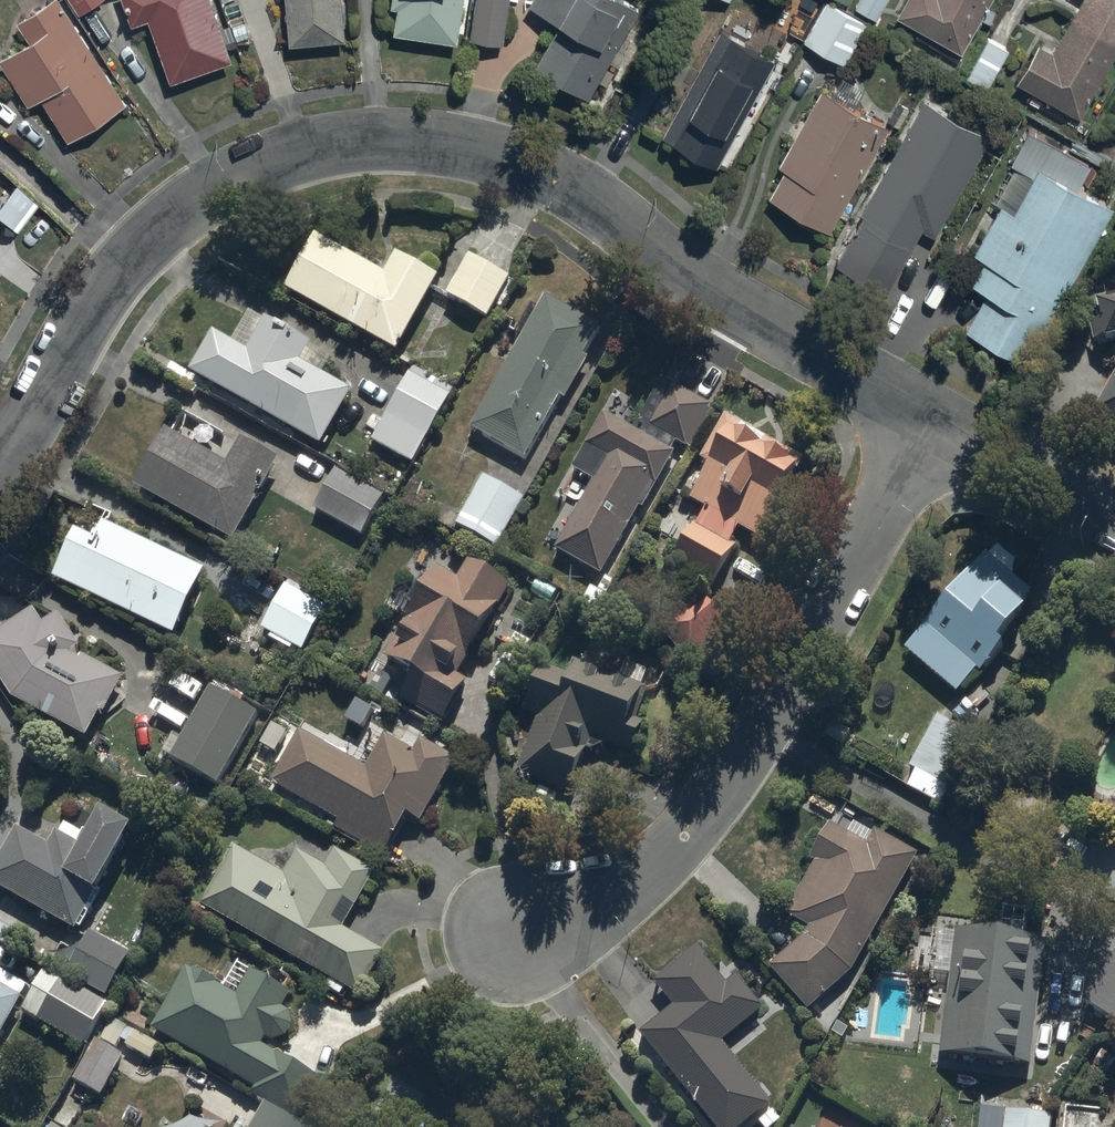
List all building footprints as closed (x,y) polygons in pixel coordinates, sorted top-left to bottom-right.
[(229,60),(210,0),(131,0),(138,20),(151,16),(171,78),(229,60)] [(335,39),(333,0),(287,0),(290,43),(335,39)] [(448,37),(454,0),(389,0),(389,3),(395,4),(391,28),(448,37)] [(497,0),(466,0),(463,35),(493,38),(497,0)] [(576,90),(624,2),(621,0),(527,0),(524,5),(555,21),(531,66),(576,90)] [(882,0),(851,0),(874,14),(882,0)] [(983,0),(906,0),(899,12),(959,44),(983,0)] [(1114,42),(1114,0),(1080,0),(1055,49),(1038,41),(1017,80),(1078,112),(1114,42)] [(65,136),(118,104),(56,3),(22,24),(31,39),(2,57),(28,100),(39,93),(65,136)] [(838,57),(858,22),(825,3),(804,38),(838,57)] [(710,160),(767,57),(719,30),(662,133),(710,160)] [(989,76),(1007,45),(984,31),(966,62),(989,76)] [(827,226),(884,125),(819,89),(778,163),(784,167),(769,194),(827,226)] [(990,130),(922,93),(826,266),(882,296),(921,225),(933,232),(990,130)] [(1005,368),(1098,200),(1069,184),(1080,163),(1028,134),(1014,159),(1020,163),(973,247),(988,256),(970,287),(990,298),(964,345),(1005,368)] [(32,201),(17,190),(0,213),(0,219),(12,228),(32,201)] [(436,280),(398,258),(385,278),(321,240),(292,288),(395,349),(436,280)] [(509,284),(470,261),(450,295),(488,318),(509,284)] [(594,324),(546,296),(471,424),(520,452),(594,324)] [(1098,311),(1106,344),(1114,342),(1114,307),(1098,311)] [(310,343),(271,322),(252,357),(221,339),(200,376),(325,446),(353,396),(298,365),(310,343)] [(413,377),(379,437),(414,457),(448,397),(413,377)] [(593,478),(554,548),(598,572),(637,503),(641,505),(679,438),(688,443),(710,404),(672,383),(644,432),(604,410),(573,467),(593,478)] [(1101,415),(1114,423),(1114,390),(1101,415)] [(803,458),(726,416),(701,460),(710,465),(694,493),(710,502),(676,562),(712,582),(732,548),(721,542),(736,517),(762,531),(803,458)] [(280,466),(246,446),(232,469),(173,433),(144,481),(237,537),(280,466)] [(341,472),(319,511),(362,536),(384,497),(341,472)] [(521,493),(484,474),(458,524),(495,543),(521,493)] [(82,538),(62,581),(177,636),(207,572),(110,526),(100,546),(82,538)] [(989,560),(909,655),(961,698),(1028,618),(1020,612),(1033,596),(989,560)] [(508,586),(466,564),(459,577),(439,566),(383,672),(452,708),(460,693),(444,684),(448,675),(454,678),(480,630),(484,632),(508,586)] [(289,588),(267,627),(302,647),(324,608),(289,588)] [(728,625),(699,592),(663,624),(692,657),(728,625)] [(36,617),(0,642),(0,673),(18,699),(91,738),(103,714),(107,721),(126,678),(84,653),(62,621),(46,632),(36,617)] [(569,674),(538,662),(521,707),(537,713),(517,768),(563,785),(584,730),(623,745),(644,688),(574,662),(569,674)] [(262,712),(219,686),(177,754),(219,780),(262,712)] [(367,767),(306,733),(280,780),(340,814),(336,822),(387,850),(408,814),(418,819),(452,759),(421,742),(415,753),(384,736),(367,767)] [(808,1006),(851,967),(916,849),(874,826),(867,841),(829,817),(809,855),(815,858),(791,910),(811,921),(802,938),(769,964),(808,1006)] [(86,926),(136,832),(114,821),(100,848),(69,832),(59,852),(25,834),(0,880),(86,926)] [(376,871),(341,851),(331,868),(307,854),(294,877),(246,850),(215,903),(364,988),(387,948),(345,924),(376,871)] [(18,935),(0,924),(0,946),(8,951),(18,935)] [(1047,939),(965,928),(948,1048),(1030,1059),(1047,939)] [(101,933),(79,972),(114,992),(136,953),(101,933)] [(719,1126),(738,1126),(770,1101),(719,1036),(759,1004),(725,962),(714,970),(695,947),(653,980),(672,1004),(640,1028),(719,1126)] [(293,992),(246,967),(237,985),(198,964),(164,1027),(268,1084),(265,1091),(303,1112),(325,1072),(267,1040),(271,1032),(282,1038),(293,1036),(299,1024),(297,1012),(286,1005),(293,992)] [(57,973),(35,1012),(92,1044),(114,1005),(57,973)] [(0,987),(0,1042),(24,1001),(0,987)] [(132,1055),(108,1042),(88,1079),(111,1092),(132,1055)] [(1006,1106),(1003,1126),(1049,1126),(1050,1111),(1006,1106)] [(275,1110),(265,1126),(305,1126),(275,1110)]
